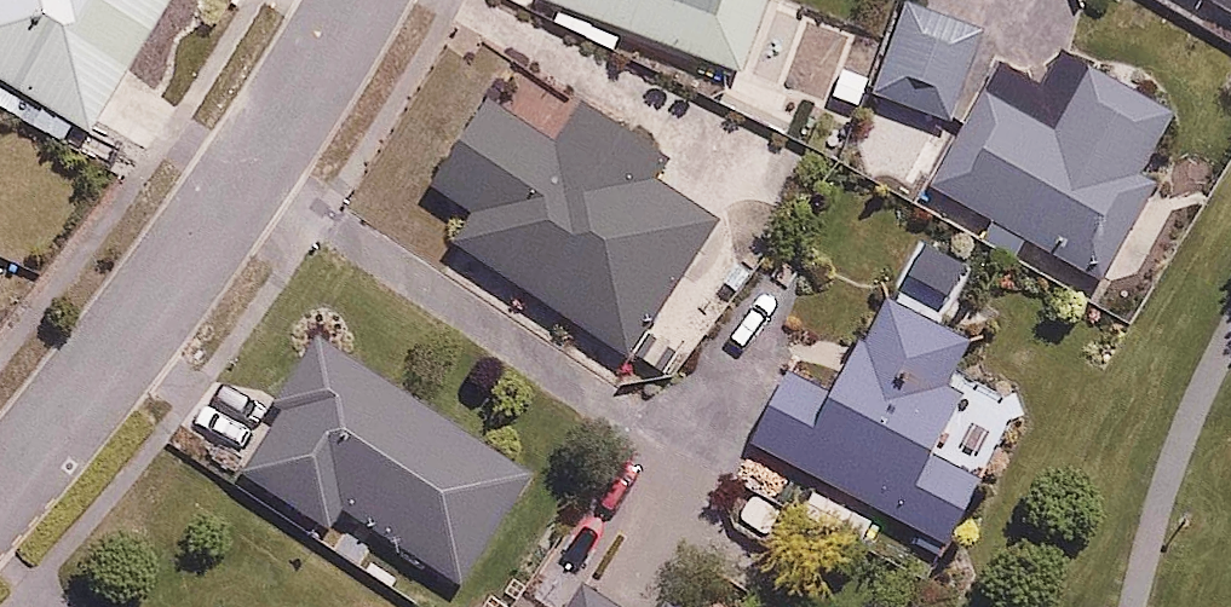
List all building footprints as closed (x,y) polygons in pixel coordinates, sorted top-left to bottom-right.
[(95,125),(167,0),(0,0),(0,70),(95,125)] [(740,68),(767,0),(571,0),(740,68)] [(912,0),(902,0),(872,85),(949,112),(980,24),(912,0)] [(631,353),(717,213),(652,173),(665,152),(511,57),(434,183),(475,208),(452,244),(631,353)] [(1174,112),(1086,62),(1053,120),(986,82),(933,174),(1110,276),(1163,183),(1140,170),(1174,112)] [(795,367),(758,434),(945,539),(984,468),(935,441),(966,387),(948,377),(971,336),(879,284),(823,383),(795,367)] [(366,353),(332,403),(300,382),(284,406),(218,362),(178,422),(330,523),(343,503),(456,578),(532,464),(366,353)] [(586,567),(560,606),(645,606),(586,567)]
